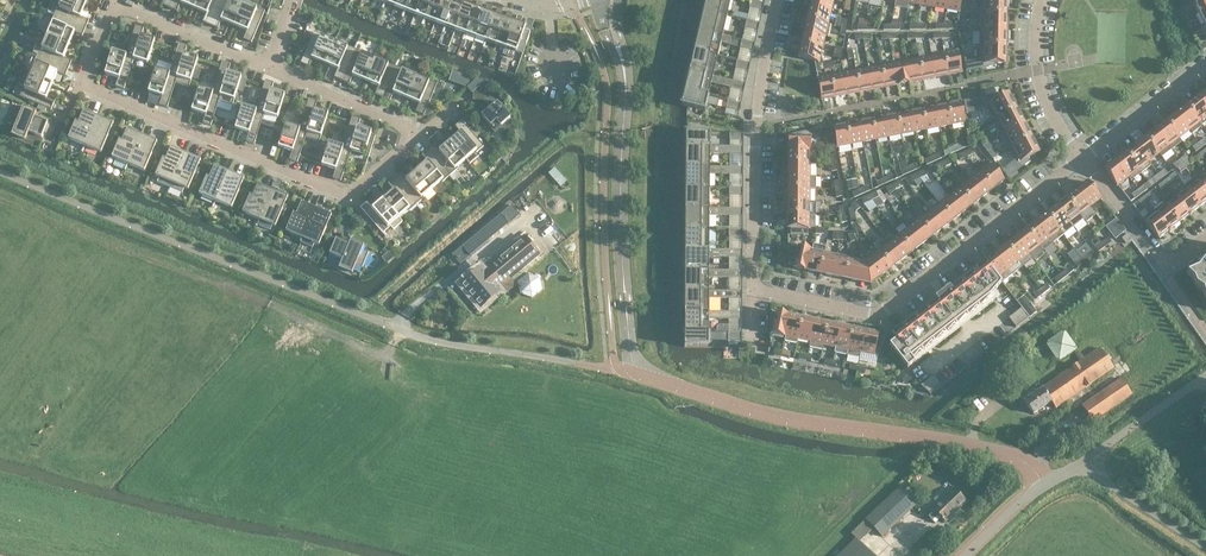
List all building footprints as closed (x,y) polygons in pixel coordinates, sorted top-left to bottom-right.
[(76,0),(63,0),(60,6),(58,6),(55,15),(86,28),(89,21),(81,17),(86,4),(76,0)] [(173,0),(164,0),(162,5),(170,8),(173,0)] [(197,0),(173,0),(170,8),(177,11),(181,3),(194,9),(197,0)] [(221,0),(197,0),(194,9),(207,14),(203,22),(211,25),(221,0)] [(244,4),(234,0),(221,0),(211,25),(218,28),(222,20),(234,26),(244,4)] [(395,7),(405,11),(409,0),(398,0),(395,7)] [(405,11),(415,15),(421,0),(409,0),(405,11)] [(415,15),(425,19),(432,0),(421,0),(415,15)] [(425,19),(435,23),(444,0),(432,0),(425,19)] [(435,23),(445,26),(455,1),(452,0),(444,0),(435,23)] [(445,26),(455,30),(465,5),(460,3),(462,0),(455,0),(455,1),(445,26)] [(455,30),(466,34),(475,8),(470,7),(473,0),(467,0),(465,5),(455,30)] [(705,6),(710,7),(709,12),(727,17),(731,0),(707,0),(705,6)] [(831,12),(834,0),(812,0),(810,7),(831,12)] [(896,1),(895,7),(907,9),(908,3),(909,0),(896,0),(896,1)] [(934,7),(946,10),(948,0),(935,0),(934,7)] [(946,10),(960,12),(962,0),(948,0),(946,10)] [(1006,15),(1007,0),(973,0),(981,1),(981,14),(1006,15)] [(1196,10),(1205,7),(1205,0),(1195,0),(1196,10)] [(475,8),(466,34),(476,37),(485,12),(481,11),(483,3),(478,1),(475,9),(475,8)] [(751,1),(750,8),(763,11),(764,4),(751,1)] [(252,43),(265,11),(255,7),(255,9),(244,4),(234,26),(247,31),(244,39),(252,43)] [(495,16),(490,14),(493,7),(487,5),(485,12),(476,37),(486,41),(495,16)] [(828,24),(831,12),(810,7),(807,19),(828,24)] [(1196,10),(1204,25),(1205,23),(1205,7),(1196,10)] [(495,16),(486,41),(496,45),(505,19),(500,18),(503,10),(498,8),(495,16)] [(709,12),(704,11),(701,26),(706,27),(704,32),(722,37),(723,36),(727,17),(709,12)] [(505,19),(496,45),(506,48),(515,23),(511,21),(513,14),(508,12),(505,19)] [(980,30),(1008,31),(1009,22),(1006,22),(1006,15),(981,14),(980,30)] [(86,28),(55,15),(51,24),(52,25),(47,36),(69,45),(75,32),(83,36),(86,28)] [(515,23),(506,48),(517,52),(523,54),(526,45),(531,32),(531,31),(525,29),(526,26),(521,25),(523,17),(518,15),(515,23)] [(825,37),(828,38),(831,25),(828,24),(807,19),(805,32),(825,37)] [(866,20),(857,20),(857,25),(857,31),(866,31),(866,20)] [(874,20),(866,20),(866,31),(874,31),(874,25),(874,20)] [(747,21),(746,21),(745,28),(758,31),(760,24),(747,21)] [(892,30),(900,30),(900,21),(893,21),(893,25),(892,25),(892,30)] [(126,56),(134,59),(148,64),(155,41),(141,37),(144,28),(136,26),(126,56)] [(980,47),(1006,47),(1006,40),(1008,40),(1008,31),(980,30),(980,47)] [(701,47),(700,52),(700,53),(718,57),(721,44),(730,46),(731,38),(723,36),(722,37),(704,32),(699,31),(696,46),(701,47)] [(301,63),(302,64),(309,67),(312,59),(325,64),(334,42),(323,38),(324,36),(314,32),(301,63)] [(802,44),(822,49),(825,37),(805,32),(802,44)] [(33,54),(37,55),(37,56),(69,69),(72,61),(64,58),(69,45),(47,36),(43,46),(37,44),(33,54)] [(742,41),(740,48),(753,51),(755,44),(742,41)] [(335,78),(342,81),(355,49),(346,45),(345,47),(334,42),(325,64),(338,70),(335,78)] [(179,44),(169,74),(177,78),(191,82),(198,60),(198,59),(185,55),(187,47),(179,44)] [(799,58),(814,61),(819,62),(822,49),(802,44),(799,58)] [(965,63),(966,71),(994,66),(994,64),(1005,64),(1006,47),(980,47),(980,60),(965,63)] [(355,49),(342,81),(350,84),(353,76),(366,81),(375,60),(364,55),(365,53),(355,49)] [(700,53),(700,52),(695,51),(691,66),(696,67),(695,72),(695,73),(713,77),(713,76),(718,57),(700,53)] [(945,54),(949,75),(962,72),(958,51),(945,54)] [(105,74),(113,77),(119,79),(116,87),(124,89),(134,59),(126,56),(112,52),(105,74)] [(936,77),(949,75),(945,54),(932,56),(936,77)] [(69,69),(37,56),(33,65),(35,66),(30,77),(52,86),(58,73),(66,76),(69,69)] [(919,59),(923,80),(936,77),(932,56),(919,59)] [(911,82),(923,80),(919,59),(907,61),(911,82)] [(386,64),(375,60),(366,81),(379,87),(375,95),(383,98),(396,67),(387,63),(386,64)] [(736,68),(749,71),(750,64),(737,61),(736,68)] [(894,64),(898,85),(911,82),(907,61),(894,64)] [(234,100),(242,78),(228,73),(231,65),(222,62),(213,92),(221,95),(221,96),(234,100)] [(886,87),(898,85),(894,64),(881,66),(886,87)] [(869,69),(873,90),(886,87),(881,66),(869,69)] [(396,67),(383,98),(390,101),(394,93),(407,99),(416,77),(405,72),(405,71),(396,67)] [(869,69),(856,71),(860,92),(873,90),(869,69)] [(156,70),(148,92),(162,97),(160,105),(168,108),(177,78),(169,74),(156,70)] [(692,87),(690,92),(690,93),(708,97),(712,84),(744,91),(746,84),(713,76),(713,77),(695,73),(695,72),(690,71),(687,86),(692,87)] [(844,73),(848,94),(860,92),(856,71),(844,73)] [(835,97),(848,94),(844,73),(831,76),(835,97)] [(24,87),(20,97),(51,110),(55,102),(47,99),(52,86),(30,77),(25,74),(20,85),(24,87)] [(818,78),(822,99),(835,97),(831,76),(818,78)] [(427,81),(416,77),(407,99),(419,104),(416,112),(424,115),(437,84),(428,80),(427,81)] [(477,79),(467,88),(472,93),(480,86),(484,91),(491,85),(477,79)] [(278,119),(285,96),(271,92),(274,83),(266,81),(256,111),(264,114),(278,119)] [(221,95),(213,92),(199,88),(192,111),(206,115),(203,123),(211,126),(221,96),(221,95)] [(690,93),(690,92),(685,91),(682,106),(705,111),(708,97),(690,93)] [(1196,98),(1205,111),(1205,91),(1197,98),(1196,98)] [(996,95),(964,101),(966,113),(988,109),(994,120),(1016,109),(1009,94),(998,99),(996,95)] [(492,106),(490,108),(491,109),(482,117),(495,132),(501,127),(510,119),(491,97),(487,101),(492,106)] [(1186,106),(1199,123),(1201,125),(1205,122),(1205,111),(1196,98),(1186,106)] [(308,104),(299,129),(308,132),(306,138),(319,142),(321,137),(328,115),(328,114),(321,112),(315,110),(317,101),(309,99),(308,104)] [(739,112),(741,104),(728,101),(726,109),(739,112)] [(952,125),(965,123),(961,102),(948,104),(952,125)] [(948,104),(935,107),(939,128),(952,125),(948,104)] [(25,138),(25,139),(26,139),(29,132),(42,137),(48,121),(35,116),(37,112),(23,106),(22,111),(15,108),(9,124),(15,126),(12,134),(13,134),(14,133),(25,138)] [(243,106),(235,129),(249,133),(246,142),(254,144),(264,114),(256,111),(243,106)] [(1186,106),(1176,114),(1189,131),(1191,133),(1201,125),(1199,123),(1186,106)] [(939,128),(935,107),(923,109),(927,130),(939,128)] [(914,132),(927,130),(923,109),(910,111),(914,132)] [(1016,109),(994,120),(1001,135),(1026,122),(1022,113),(1019,115),(1016,109)] [(80,117),(81,118),(79,123),(76,121),(68,139),(85,146),(97,117),(84,111),(83,111),(82,111),(81,111),(80,112),(80,113),(79,113),(79,114),(79,115),(79,116),(80,117)] [(914,132),(910,111),(897,114),(901,135),(914,132)] [(889,137),(901,135),(897,114),(885,116),(889,137)] [(1176,114),(1166,122),(1179,138),(1189,131),(1176,114)] [(889,137),(885,116),(872,119),(876,140),(889,137)] [(110,122),(97,117),(85,146),(101,154),(109,136),(106,135),(108,130),(109,130),(110,129),(111,129),(112,128),(112,127),(112,126),(112,125),(112,124),(112,123),(111,123),(110,122)] [(365,155),(372,133),(358,128),(361,120),(352,117),(343,147),(343,148),(351,151),(365,155)] [(864,142),(876,140),(872,119),(859,121),(864,142)] [(462,121),(455,126),(461,133),(450,142),(467,161),(470,164),(479,156),(476,153),(484,147),(462,121)] [(864,142),(859,121),(847,124),(851,145),(864,142)] [(1026,122),(1001,135),(1008,149),(1031,137),(1028,131),(1030,130),(1026,122)] [(1166,122),(1156,130),(1169,146),(1171,149),(1181,141),(1179,138),(1166,122)] [(838,147),(851,145),(847,124),(834,126),(838,147)] [(298,163),(299,158),(306,138),(308,132),(299,129),(286,125),(278,147),(292,152),(290,160),(298,163)] [(128,165),(141,135),(127,129),(126,129),(125,129),(124,130),(124,131),(123,131),(123,132),(123,133),(123,134),(123,135),(123,136),(124,136),(124,137),(122,142),(119,140),(112,158),(116,160),(113,166),(126,171),(128,165)] [(1156,130),(1146,137),(1159,154),(1161,157),(1171,149),(1169,146),(1156,130)] [(789,137),(789,150),(789,151),(810,151),(810,131),(791,135),(791,137),(789,137)] [(710,133),(687,133),(686,133),(686,147),(710,147),(710,133)] [(141,135),(128,165),(144,172),(152,154),(149,153),(151,148),(152,148),(153,148),(154,147),(155,146),(155,145),(156,144),(155,143),(155,142),(155,141),(154,141),(154,140),(141,135)] [(1014,161),(1001,171),(1007,178),(1009,177),(1016,171),(1030,161),(1029,157),(1039,152),(1031,137),(1008,149),(1014,161)] [(1146,137),(1136,145),(1149,162),(1159,154),(1146,137)] [(467,161),(450,142),(440,151),(434,145),(428,150),(450,176),(467,161)] [(958,151),(966,148),(963,142),(956,146),(958,151)] [(988,142),(982,146),(987,152),(991,149),(993,148),(988,142)] [(343,148),(343,147),(329,143),(322,166),(336,170),(333,178),(341,181),(351,151),(343,148)] [(1192,148),(1196,152),(1202,147),(1199,143),(1192,148)] [(1136,145),(1125,153),(1141,173),(1151,165),(1149,162),(1136,145)] [(956,146),(948,149),(951,155),(958,151),(956,146)] [(710,168),(710,167),(710,154),(743,155),(743,147),(710,147),(686,147),(686,162),(691,162),(691,167),(691,168),(710,168)] [(170,188),(185,153),(171,148),(170,148),(169,148),(168,148),(167,149),(167,150),(166,151),(166,152),(166,153),(167,154),(168,155),(166,160),(163,159),(155,177),(159,178),(157,182),(170,188)] [(968,157),(975,154),(973,148),(965,152),(968,157)] [(991,149),(987,152),(992,159),(996,155),(991,149)] [(450,176),(428,150),(422,155),(427,162),(417,171),(433,190),(450,176)] [(789,158),(789,164),(810,164),(816,164),(816,151),(810,151),(789,151),(789,150),(786,150),(786,158),(789,158)] [(965,152),(958,155),(960,160),(968,157),(965,152)] [(192,171),(194,166),(195,166),(196,166),(197,166),(198,165),(199,164),(199,163),(199,162),(199,161),(199,160),(198,159),(197,159),(185,153),(170,188),(182,193),(184,189),(188,190),(195,172),(192,171)] [(934,162),(942,159),(939,153),(932,157),(934,162)] [(1125,153),(1115,161),(1128,178),(1131,181),(1141,173),(1125,153)] [(1183,164),(1189,160),(1190,159),(1186,155),(1180,160),(1183,164)] [(932,157),(924,160),(927,165),(934,162),(932,157)] [(944,168),(951,164),(949,159),(941,163),(944,168)] [(1183,164),(1180,160),(1173,165),(1177,169),(1178,169),(1183,164)] [(1189,160),(1183,164),(1187,169),(1192,165),(1189,160)] [(1128,178),(1115,161),(1105,169),(1118,186),(1128,178)] [(941,163),(934,166),(936,171),(944,168),(941,163)] [(789,176),(810,177),(810,164),(789,164),(789,176)] [(910,173),(918,169),(915,164),(908,168),(910,173)] [(980,173),(993,189),(1004,181),(991,164),(980,173)] [(1181,173),(1187,169),(1183,164),(1178,169),(1181,173)] [(228,172),(215,166),(214,166),(213,166),(212,166),(211,167),(210,168),(210,169),(210,170),(210,171),(210,172),(210,173),(211,173),(211,174),(209,178),(206,177),(199,195),(215,202),(228,172)] [(710,175),(743,175),(743,168),(710,167),(710,168),(691,168),(691,167),(686,167),(686,183),(691,183),(691,188),(710,188),(710,175)] [(549,173),(561,186),(567,181),(560,173),(555,168),(549,173)] [(908,168),(900,171),(903,176),(910,173),(908,168)] [(1158,174),(1162,179),(1168,174),(1165,169),(1158,174)] [(920,179),(927,175),(925,170),(917,173),(920,179)] [(433,190),(417,171),(406,180),(401,174),(394,179),(417,205),(433,190)] [(1016,171),(1009,177),(1011,180),(1019,174),(1016,171)] [(1205,194),(1205,173),(1205,171),(1194,179),(1205,194)] [(228,172),(215,202),(231,209),(239,191),(236,190),(238,185),(239,185),(240,185),(240,184),(241,184),(242,183),(243,182),(243,181),(243,180),(242,179),(242,178),(241,177),(228,172)] [(917,173),(910,177),(912,182),(920,179),(917,173)] [(980,173),(970,180),(983,197),(993,189),(980,173)] [(1162,179),(1158,174),(1152,179),(1155,184),(1162,179)] [(886,184),(894,180),(891,175),(884,179),(886,184)] [(789,176),(789,189),(810,189),(816,189),(816,177),(810,177),(789,176)] [(1164,182),(1167,186),(1173,182),(1170,177),(1164,182)] [(417,205),(394,179),(388,184),(394,191),(383,200),(400,219),(417,205)] [(846,181),(848,190),(858,188),(857,179),(846,181)] [(884,179),(876,182),(879,187),(886,184),(884,179)] [(1184,187),(1200,207),(1205,203),(1205,194),(1194,179),(1184,187)] [(960,188),(973,205),(983,197),(970,180),(960,188)] [(896,190),(903,186),(901,181),(893,184),(896,190)] [(1101,199),(1088,182),(1077,190),(1090,207),(1101,199)] [(1167,186),(1164,182),(1158,186),(1162,190),(1167,186)] [(888,193),(896,190),(893,184),(886,188),(888,193)] [(254,191),(255,192),(253,197),(250,196),(242,213),(259,220),(272,190),(258,185),(257,185),(256,185),(255,185),(255,186),(254,186),(254,187),(253,188),(253,189),(253,190),(254,190),(254,191)] [(1138,190),(1142,194),(1148,190),(1144,185),(1138,190)] [(862,195),(870,191),(867,186),(860,189),(862,195)] [(1174,195),(1177,198),(1191,216),(1191,215),(1200,207),(1184,187),(1174,195)] [(691,188),(686,188),(686,203),(691,203),(691,209),(709,209),(710,188),(691,188)] [(960,188),(949,196),(963,213),(973,205),(960,188)] [(260,221),(258,225),(271,230),(272,226),(275,227),(282,209),(279,208),(281,203),(282,203),(283,203),(284,203),(285,202),(286,201),(286,200),(286,199),(286,198),(286,197),(285,196),(286,193),(279,189),(278,193),(272,190),(259,220),(260,221)] [(789,189),(788,202),(810,202),(810,189),(789,189)] [(855,198),(862,195),(860,189),(852,193),(855,198)] [(1096,215),(1090,207),(1077,190),(1067,198),(1084,220),(1086,223),(1096,215)] [(1142,194),(1138,190),(1132,195),(1135,199),(1142,194)] [(871,201),(879,197),(876,192),(869,195),(871,201)] [(1144,197),(1147,202),(1153,197),(1149,193),(1144,197)] [(869,195),(861,199),(864,204),(871,201),(869,195)] [(1174,195),(1164,203),(1180,223),(1189,216),(1190,216),(1191,216),(1177,198),(1174,195)] [(939,204),(952,221),(963,213),(949,196),(939,204)] [(1147,202),(1144,197),(1138,202),(1141,206),(1147,202)] [(878,198),(872,201),(876,209),(883,206),(878,198)] [(1084,220),(1067,198),(1057,206),(1074,228),(1084,220)] [(383,234),(391,227),(394,230),(403,222),(400,219),(383,200),(373,209),(367,203),(361,208),(383,234)] [(861,208),(856,201),(851,205),(856,212),(861,208)] [(788,202),(788,215),(810,215),(815,215),(816,202),(810,202),(788,202)] [(303,239),(315,209),(302,203),(301,203),(300,203),(299,203),(298,204),(298,205),(297,205),(297,206),(297,207),(297,208),(297,209),(298,210),(299,211),(297,215),(294,214),(286,232),(303,239)] [(1164,203),(1154,211),(1170,232),(1171,231),(1170,230),(1180,223),(1164,203)] [(939,204),(929,212),(942,229),(952,221),(939,204)] [(500,215),(508,225),(519,215),(511,205),(500,215)] [(1074,228),(1057,206),(1047,214),(1064,235),(1074,228)] [(303,239),(301,243),(313,248),(314,244),(318,246),(326,228),(323,227),(325,222),(326,222),(327,222),(328,221),(329,220),(330,219),(330,218),(330,217),(330,216),(329,215),(328,214),(315,209),(303,239)] [(709,216),(743,217),(743,209),(709,209),(691,209),(686,209),(686,224),(691,224),(691,229),(691,230),(709,230),(709,216)] [(1143,219),(1159,239),(1169,231),(1170,232),(1154,211),(1143,219)] [(363,220),(356,212),(350,218),(357,226),(363,220)] [(919,220),(932,237),(942,229),(929,212),(919,220)] [(1064,235),(1047,214),(1037,222),(1053,243),(1064,235)] [(788,215),(788,228),(815,229),(815,215),(810,215),(788,215)] [(919,220),(909,228),(922,245),(932,237),(919,220)] [(1053,243),(1037,222),(1026,230),(1040,247),(1039,247),(1043,251),(1053,243)] [(1115,239),(1126,231),(1119,222),(1108,230),(1115,239)] [(852,227),(855,231),(857,233),(862,230),(856,223),(852,227)] [(898,236),(911,253),(922,245),(909,228),(898,236)] [(691,230),(691,229),(686,229),(685,245),(691,245),(690,250),(709,250),(709,230),(691,230)] [(1026,230),(1016,238),(1033,259),(1035,262),(1045,254),(1043,251),(1039,247),(1040,247),(1026,230)] [(487,242),(479,232),(452,256),(460,265),(487,242)] [(848,235),(851,242),(856,240),(853,232),(848,235)] [(1132,239),(1128,234),(1122,239),(1126,244),(1132,239)] [(481,309),(500,292),(503,295),(516,285),(511,279),(515,276),(520,282),(527,277),(522,270),(540,255),(524,236),(483,271),(481,268),(461,285),(481,309)] [(898,236),(888,243),(901,260),(911,253),(898,236)] [(1033,259),(1016,238),(1006,245),(1019,262),(1023,267),(1033,259)] [(1108,238),(1101,243),(1105,247),(1112,242),(1108,238)] [(336,239),(330,254),(343,260),(340,267),(341,267),(352,271),(352,272),(353,272),(356,265),(363,268),(369,252),(362,250),(364,245),(351,240),(349,244),(336,239)] [(878,251),(891,268),(901,260),(888,243),(878,251)] [(1098,252),(1105,247),(1101,243),(1095,248),(1098,252)] [(808,271),(820,273),(825,252),(826,247),(813,244),(812,250),(808,271)] [(795,268),(808,271),(812,250),(788,245),(788,264),(795,266),(795,268)] [(1019,262),(1006,245),(996,253),(1012,275),(1023,267),(1019,262)] [(709,271),(709,257),(742,258),(742,250),(709,250),(690,250),(685,250),(685,265),(690,265),(690,271),(709,271)] [(878,251),(865,261),(870,279),(878,273),(881,276),(891,268),(878,251)] [(820,273),(833,276),(837,255),(825,252),(820,273)] [(1012,275),(996,253),(985,262),(1000,280),(1002,283),(1012,275)] [(1088,253),(1081,258),(1085,263),(1091,258),(1088,253)] [(833,276),(845,279),(850,258),(837,255),(833,276)] [(870,279),(865,261),(850,258),(845,279),(859,282),(860,277),(870,279)] [(1078,268),(1085,263),(1081,258),(1074,263),(1078,268)] [(1205,260),(1198,270),(1187,275),(1193,280),(1196,287),(1203,291),(1205,298),(1205,299),(1205,260)] [(1000,280),(985,262),(980,266),(944,293),(892,334),(897,340),(890,345),(908,368),(915,363),(913,360),(921,350),(924,352),(933,341),(935,343),(944,333),(946,334),(955,324),(957,326),(964,319),(967,315),(969,317),(978,306),(980,308),(1002,283),(1000,280)] [(1067,269),(1061,274),(1064,278),(1071,273),(1067,269)] [(709,292),(709,291),(709,278),(742,278),(742,271),(709,271),(690,271),(685,271),(685,286),(690,286),(690,291),(690,292),(709,292)] [(1058,283),(1064,278),(1061,274),(1054,279),(1058,283)] [(544,294),(545,289),(544,285),(541,281),(538,278),(533,277),(528,277),(526,278),(524,280),(522,282),(520,284),(519,289),(520,293),(521,295),(522,298),(526,301),(529,302),(531,302),(534,302),(537,301),(541,298),(542,297),(544,294)] [(1044,294),(1050,289),(1047,284),(1040,289),(1044,294)] [(1040,289),(1034,294),(1037,299),(1044,294),(1040,289)] [(709,299),(742,299),(742,292),(709,291),(709,292),(690,292),(690,291),(685,291),(685,307),(690,307),(690,312),(709,312),(709,299)] [(1026,312),(1030,318),(1037,313),(1033,307),(1030,304),(1024,296),(1017,301),(1026,312)] [(1016,328),(1029,318),(1022,308),(1009,318),(1016,328)] [(690,312),(685,312),(685,327),(690,327),(690,333),(709,333),(709,320),(728,320),(728,312),(709,312),(690,312)] [(770,333),(785,336),(790,316),(777,313),(776,315),(770,314),(770,333)] [(798,339),(802,318),(790,316),(785,336),(784,342),(797,345),(798,339)] [(815,321),(802,318),(798,339),(810,342),(811,342),(815,321)] [(809,347),(822,350),(823,344),(828,324),(815,321),(811,342),(810,342),(809,347)] [(823,344),(836,347),(841,324),(833,322),(833,325),(828,324),(823,344)] [(835,353),(847,355),(853,329),(848,328),(848,325),(841,324),(836,347),(835,353)] [(847,355),(860,358),(861,352),(865,331),(853,329),(847,355)] [(1060,361),(1078,348),(1064,329),(1046,343),(1060,361)] [(879,334),(865,331),(861,352),(880,356),(884,338),(878,337),(879,334)] [(690,333),(685,332),(685,347),(712,347),(712,340),(722,340),(722,333),(709,333),(690,333)] [(1036,351),(1046,365),(1051,361),(1041,347),(1036,351)] [(1032,393),(1023,399),(1033,414),(1051,402),(1056,409),(1114,368),(1100,349),(1042,389),(1033,395),(1032,393)] [(1011,362),(996,374),(1002,383),(1018,370),(1011,362)] [(904,369),(903,371),(897,376),(906,385),(910,381),(911,382),(913,380),(913,379),(904,369)] [(941,385),(934,375),(921,386),(928,395),(941,385)] [(1122,402),(1111,386),(1082,406),(1093,422),(1122,402)] [(900,487),(866,520),(874,528),(882,537),(917,504),(900,487)] [(953,489),(933,508),(931,506),(925,513),(936,524),(942,518),(946,522),(966,502),(953,489)] [(852,534),(856,539),(860,542),(874,528),(866,520),(852,534)] [(839,555),(873,555),(860,542),(856,539),(839,555)]
